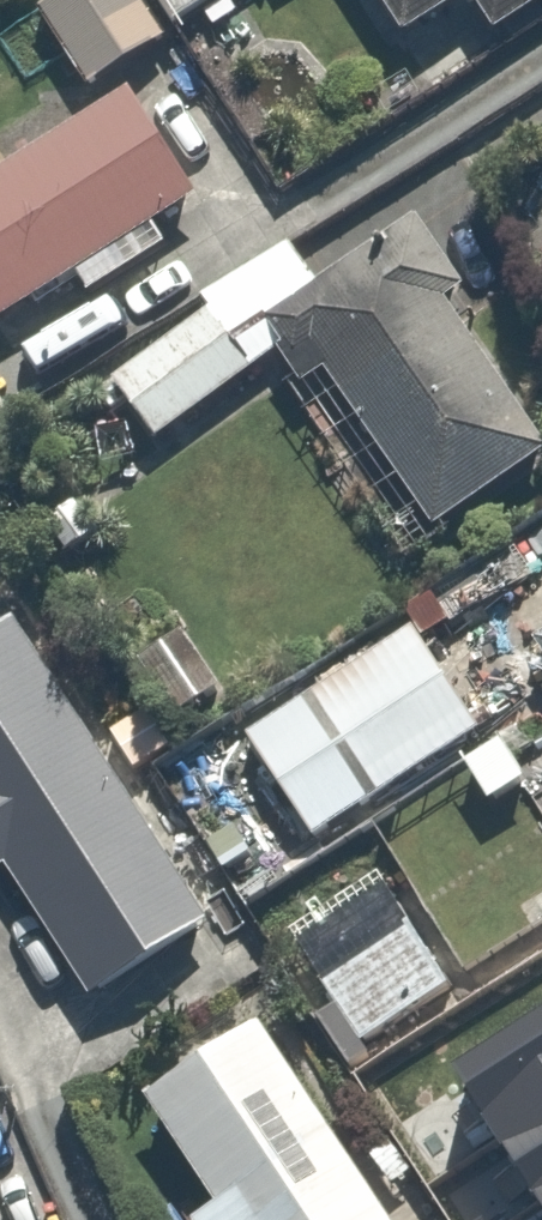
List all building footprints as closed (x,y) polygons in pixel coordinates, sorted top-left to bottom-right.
[(156,0),(33,0),(97,94),(181,36),(156,0)] [(181,36),(234,0),(156,0),(181,36)] [(434,35),(482,5),(502,38),(541,13),(541,0),(386,0),(407,34),(339,76),(371,127),(458,73),(434,35)] [(196,205),(134,110),(24,181),(0,144),(0,324),(3,328),(196,205)] [(327,281),(297,237),(200,301),(209,314),(111,380),(152,440),(268,362),(379,517),(415,491),(450,538),(541,472),(541,424),(459,308),(485,290),(429,212),(327,281)] [(25,622),(0,637),(0,872),(8,885),(29,872),(106,994),(215,925),(25,622)] [(495,729),(424,624),(253,741),(325,846),(495,729)] [(462,998),(420,926),(329,978),(371,1051),(462,998)] [(277,1026),(158,1104),(226,1210),(211,1219),(408,1219),(392,1195),(423,1175),(394,1131),(360,1153),(277,1026)] [(485,1133),(442,1068),(402,1095),(446,1159),(485,1133)] [(1,1101),(0,1102),(0,1219),(49,1219),(1,1101)]
